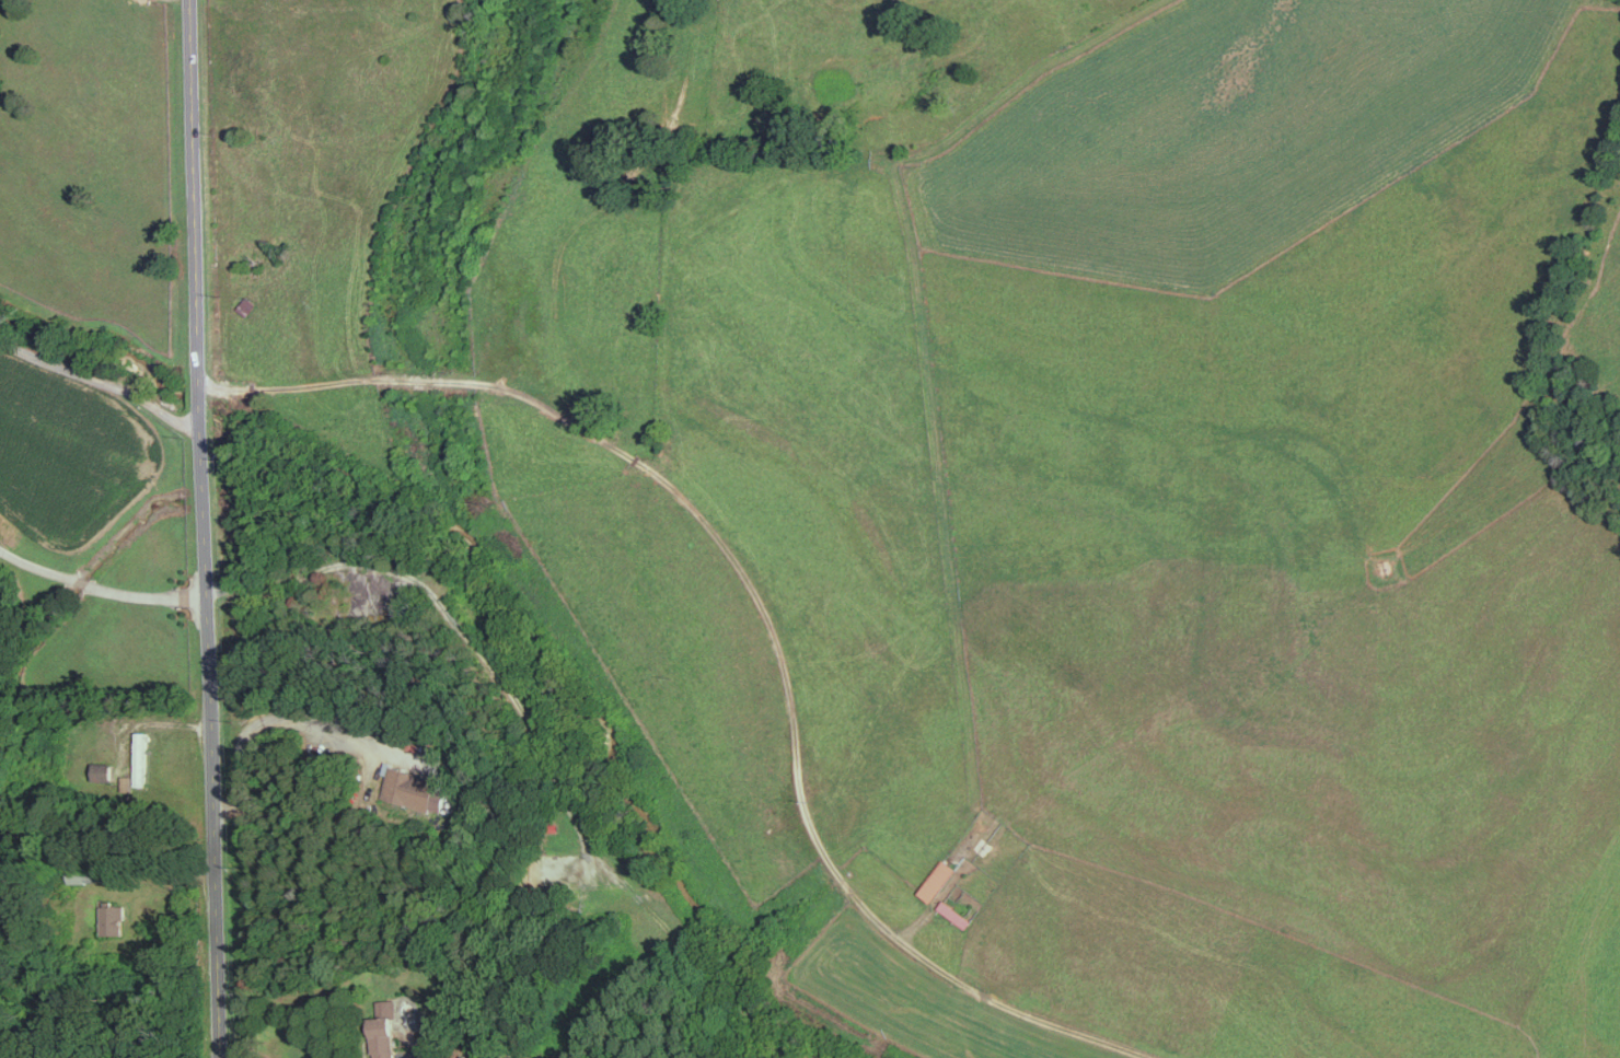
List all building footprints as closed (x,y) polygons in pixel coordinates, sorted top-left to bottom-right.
[(236,308),(245,315),(255,303),(246,295),(236,308)] [(147,732),(137,731),(136,785),(146,785),(147,732)] [(439,778),(385,763),(382,773),(388,775),(382,797),(442,813),(448,789),(437,786),(439,778)] [(958,869),(944,859),(920,892),(934,902),(958,869)] [(103,935),(125,934),(124,905),(102,906),(103,935)] [(374,1057),(397,1057),(393,999),(377,1000),(378,1017),(372,1017),(374,1057)] [(437,1043),(418,1045),(419,1057),(438,1057),(437,1043)]
